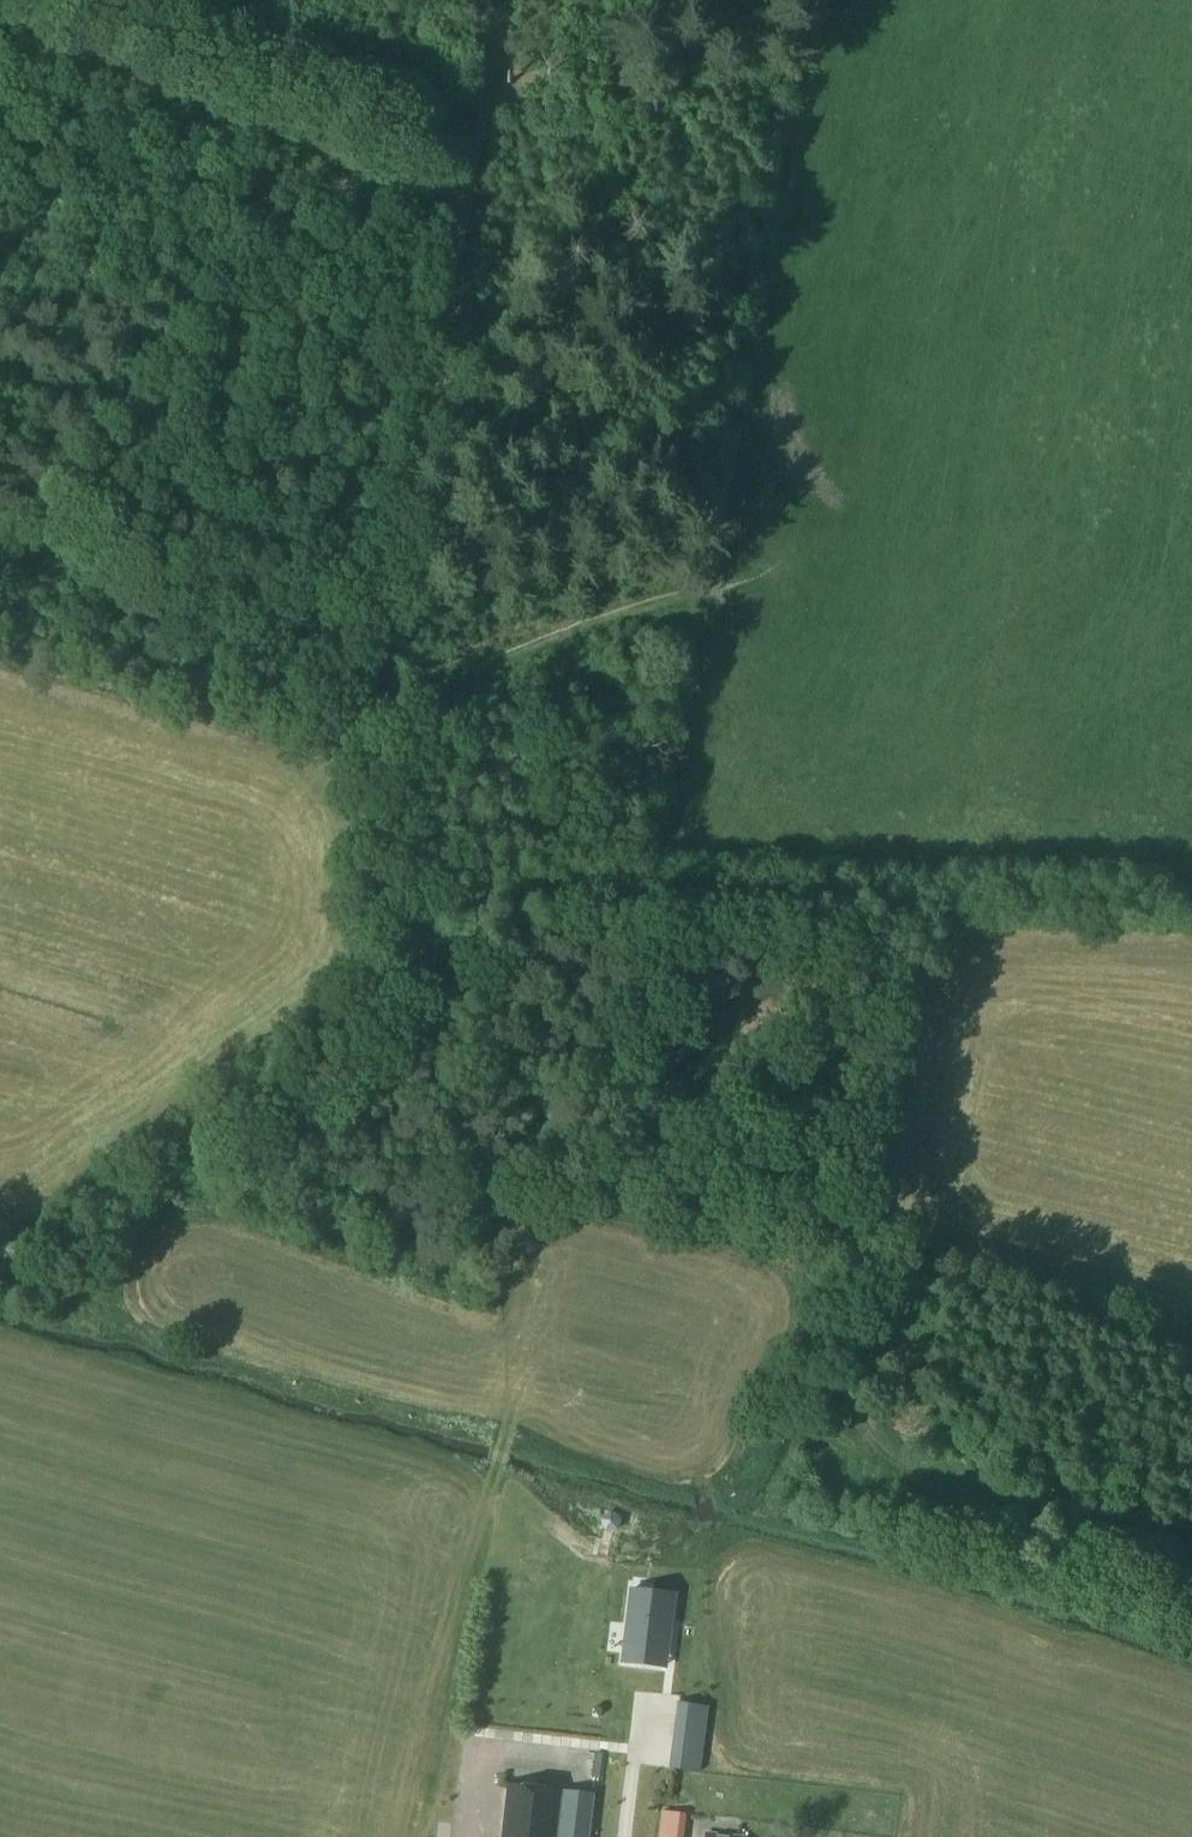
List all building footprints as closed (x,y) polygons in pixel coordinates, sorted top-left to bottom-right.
[(624,1647),(666,1653),(674,1598),(631,1592),(624,1647)] [(674,1740),(670,1768),(699,1772),(703,1744),(674,1740)] [(438,1754),(438,1770),(452,1770),(452,1753),(438,1754)] [(596,1795),(512,1784),(505,1836),(590,1836),(596,1795)] [(689,1828),(676,1826),(677,1810),(663,1809),(660,1836),(687,1836),(689,1828)]
